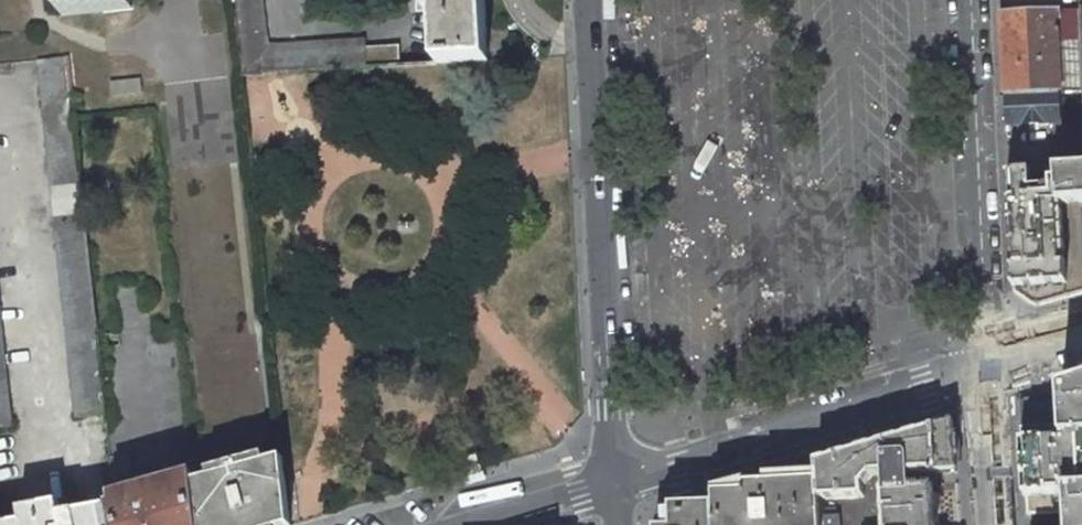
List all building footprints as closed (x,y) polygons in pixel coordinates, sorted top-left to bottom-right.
[(132,9),(131,0),(61,0),(63,16),(132,9)] [(242,74),(262,73),(262,72),(399,64),(398,46),(366,48),(366,39),(268,44),(263,0),(233,0),(242,74)] [(437,62),(487,61),(484,0),(416,0),(417,12),(435,11),(437,62)] [(1000,12),(1021,11),(1020,0),(1000,0),(1000,12)] [(1080,8),(1079,0),(1058,0),(1059,9),(1080,8)] [(1056,10),(1059,92),(1081,91),(1081,66),(1080,8),(1059,9),(1056,10)] [(1059,92),(1056,10),(1021,11),(1000,12),(1004,95),(1059,92)] [(38,60),(76,418),(104,414),(95,328),(96,328),(67,57),(38,60)] [(141,79),(110,83),(112,96),(142,93),(141,79)] [(1004,95),(1005,125),(1055,123),(1056,146),(1006,148),(1007,174),(1081,170),(1081,111),(1060,112),(1059,92),(1004,95)] [(81,97),(73,97),(74,109),(82,108),(81,97)] [(265,138),(248,140),(250,159),(267,157),(265,138)] [(1007,174),(1013,289),(1036,304),(1081,291),(1081,170),(1007,174)] [(11,425),(0,323),(0,426),(11,425)] [(1061,389),(1063,424),(1020,427),(1024,496),(1067,494),(1068,510),(1056,511),(1057,524),(1081,524),(1081,383),(1061,389)] [(954,422),(817,462),(819,500),(862,498),(863,496),(862,486),(871,475),(886,474),(887,490),(883,490),(882,492),(884,524),(934,524),(932,488),(908,490),(907,474),(957,471),(954,422)] [(199,524),(290,524),(283,458),(266,462),(265,456),(209,472),(211,478),(194,482),(199,524)] [(713,492),(714,503),(715,524),(820,524),(820,509),(819,500),(817,462),(713,492)] [(109,506),(113,524),(199,524),(194,482),(193,474),(113,496),(114,505),(109,506)] [(109,506),(61,515),(59,502),(20,509),(22,522),(5,524),(113,524),(109,506)] [(714,503),(670,505),(671,524),(715,524),(714,503)] [(820,509),(820,524),(835,524),(834,509),(820,509)]
